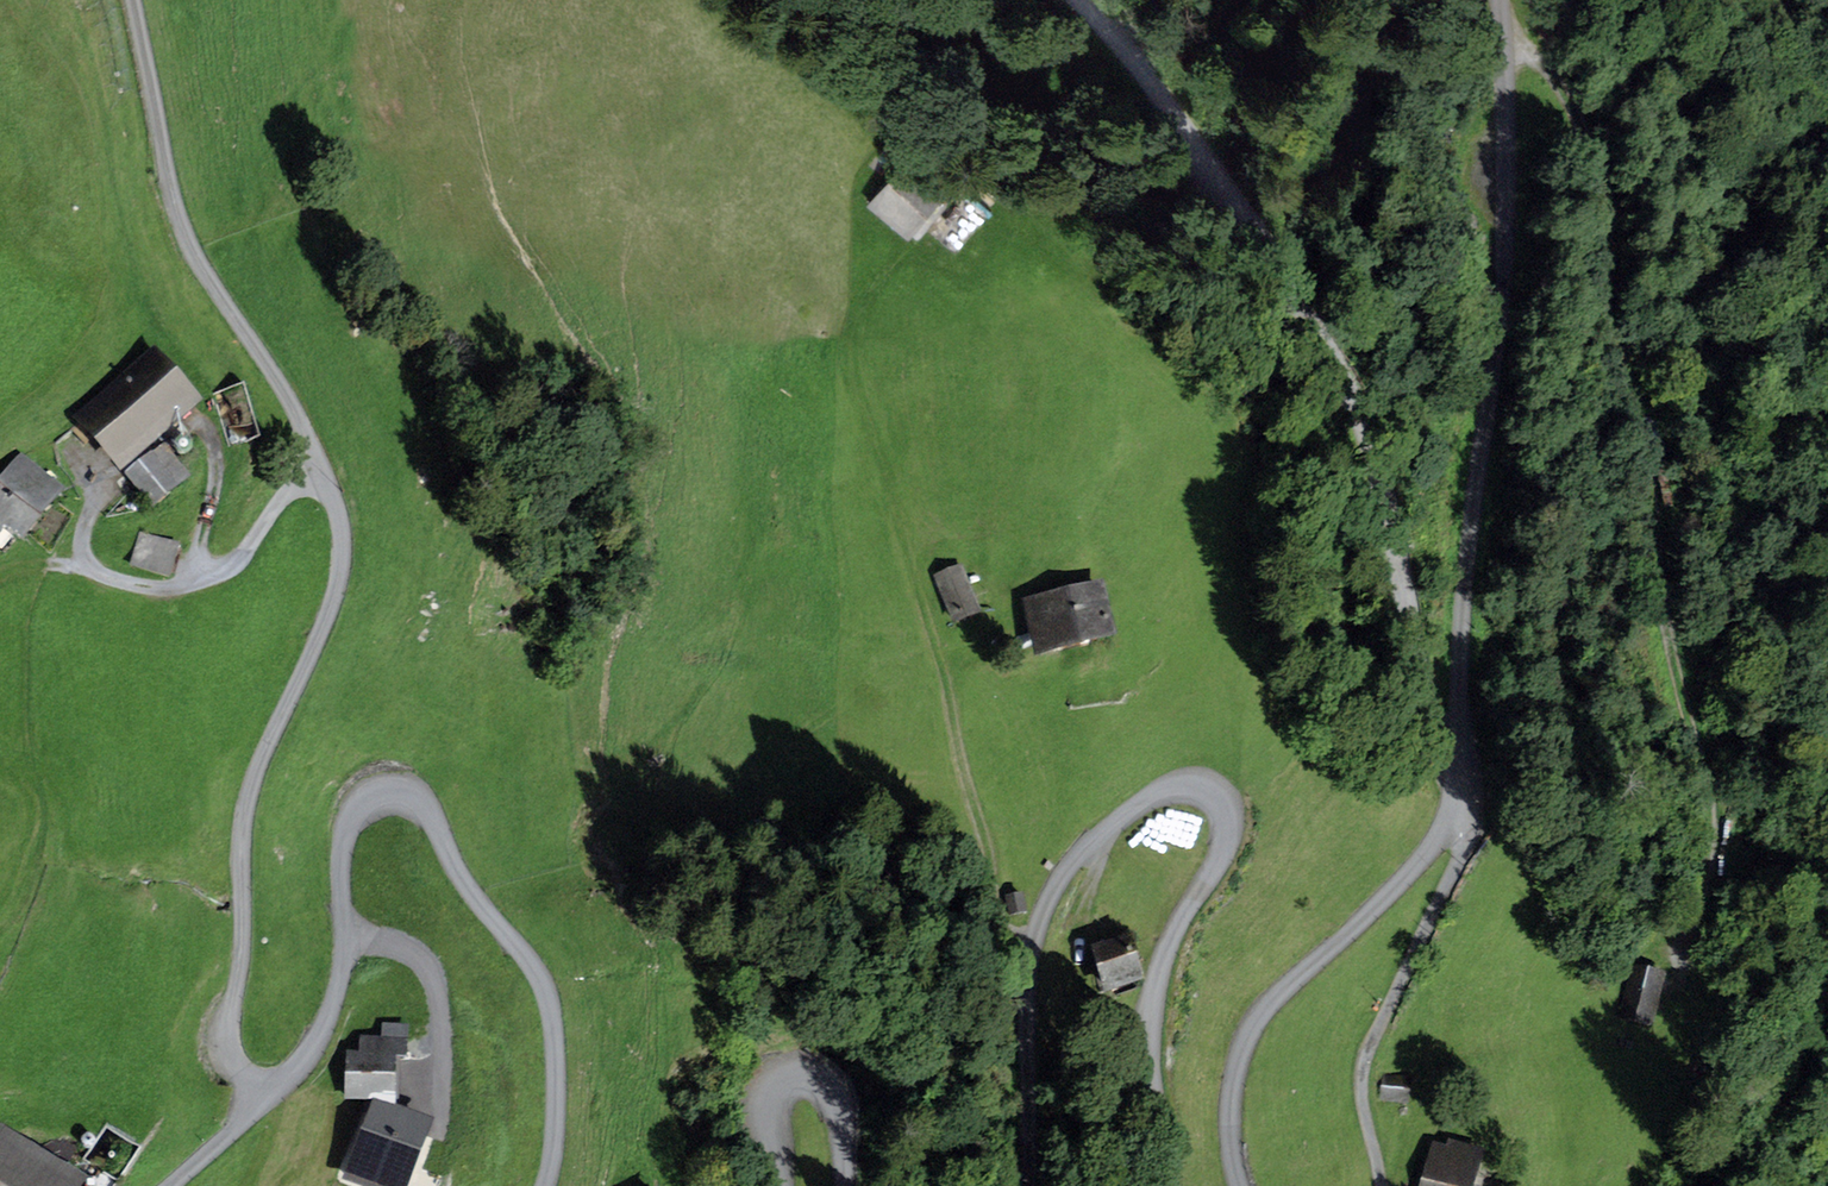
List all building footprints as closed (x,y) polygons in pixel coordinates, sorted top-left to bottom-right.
[(891,145),(885,144),(879,146),(877,152),(878,158),(882,163),(888,164),(894,161),(897,155),(896,149),(891,145)] [(868,203),(907,234),(947,183),(916,159),(911,165),(903,159),(868,203)] [(80,419),(115,460),(188,398),(152,356),(80,419)] [(188,439),(182,438),(176,441),(174,446),(175,452),(179,456),(185,457),(190,454),(193,449),(192,443),(188,439)] [(126,472),(152,505),(187,478),(161,445),(126,472)] [(55,487),(17,456),(0,477),(0,530),(6,523),(18,533),(55,487)] [(140,534),(131,565),(167,576),(176,544),(140,534)] [(937,580),(954,620),(975,610),(959,571),(937,580)] [(1049,622),(1055,648),(1109,636),(1099,589),(1025,605),(1030,626),(1049,622)] [(1035,652),(1055,648),(1049,622),(1030,626),(1035,652)] [(1004,898),(1007,914),(1023,911),(1020,895),(1004,898)] [(1099,962),(1106,986),(1130,979),(1123,955),(1099,962)] [(1630,967),(1618,1017),(1647,1024),(1660,975),(1630,967)] [(381,1027),(381,1042),(402,1042),(402,1028),(381,1027)] [(344,1053),(342,1100),(370,1100),(388,1101),(389,1060),(402,1060),(402,1042),(381,1042),(360,1041),(359,1054),(344,1053)] [(1383,1077),(1378,1099),(1412,1106),(1417,1084),(1383,1077)] [(400,1184),(426,1116),(388,1101),(370,1100),(346,1163),(400,1184)] [(74,1185),(0,1137),(0,1185),(73,1185),(74,1185)] [(1477,1153),(1448,1145),(1446,1152),(1427,1147),(1417,1185),(1468,1185),(1477,1153)]
